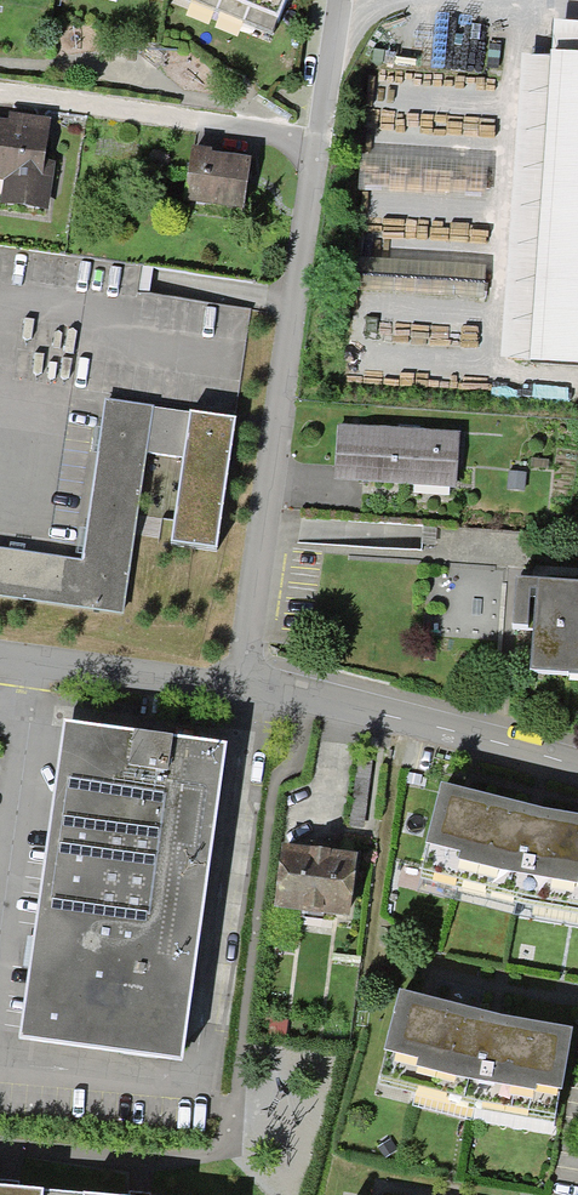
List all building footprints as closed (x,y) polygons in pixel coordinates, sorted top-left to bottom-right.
[(276,21),(284,0),(223,0),(276,21)] [(551,57),(577,59),(577,25),(553,23),(551,57)] [(530,366),(551,57),(520,55),(499,364),(530,366)] [(551,57),(530,366),(577,369),(577,59),(551,57)] [(0,120),(0,182),(3,182),(0,200),(0,205),(48,212),(55,163),(45,161),(51,120),(10,114),(9,121),(0,120)] [(213,151),(192,148),(184,203),(244,212),(251,160),(212,154),(213,151)] [(125,615),(148,456),(183,461),(171,547),(219,554),(238,421),(105,402),(82,561),(0,549),(0,597),(125,615)] [(461,433),(338,426),(335,481),(458,488),(461,433)] [(526,473),(508,472),(507,490),(525,492),(526,473)] [(517,582),(512,634),(532,635),(530,678),(577,681),(577,587),(517,582)] [(229,751),(64,728),(18,1043),(184,1067),(229,751)] [(377,823),(375,767),(358,767),(359,823),(377,823)] [(419,878),(513,903),(577,913),(577,821),(543,815),(441,790),(419,878)] [(359,856),(281,847),(274,911),(352,920),(359,856)] [(400,996),(377,1086),(476,1110),(556,1122),(573,1035),(504,1023),(400,996)]
